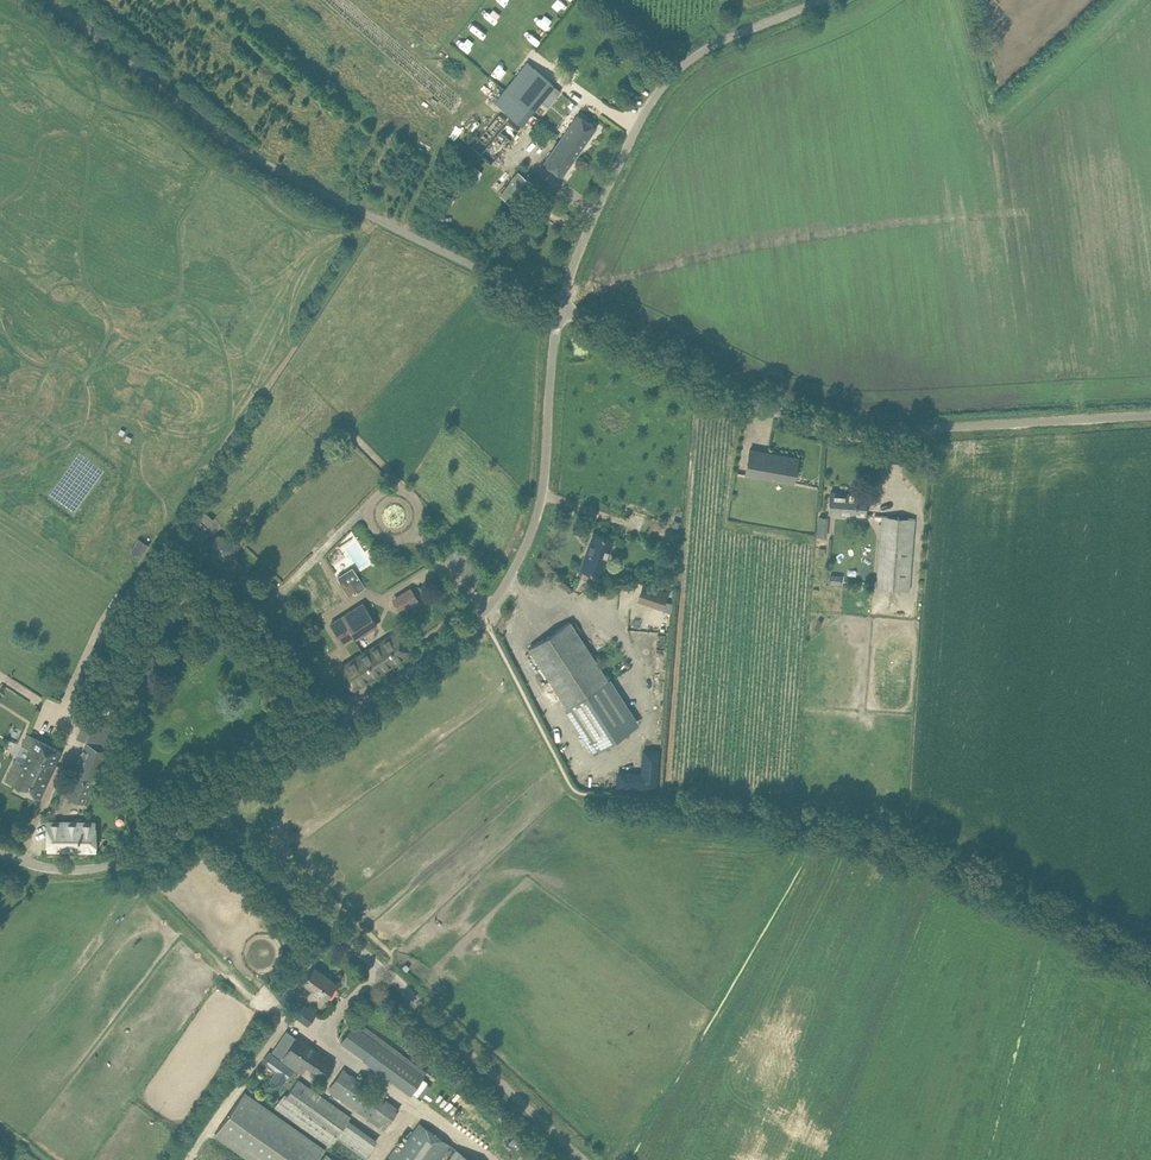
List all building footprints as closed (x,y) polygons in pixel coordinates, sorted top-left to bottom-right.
[(522,124),(554,85),(527,61),(495,101),(522,124)] [(493,164),(520,131),(498,113),(475,141),(471,138),(467,143),(493,164)] [(578,114),(559,141),(570,148),(573,144),(580,149),(596,127),(578,114)] [(562,176),(580,149),(573,144),(570,148),(559,141),(544,163),(562,176)] [(516,207),(534,183),(518,171),(500,195),(516,207)] [(745,474),(793,482),(797,458),(749,449),(745,474)] [(847,513),(848,493),(830,492),(829,512),(847,513)] [(866,495),(848,493),(847,513),(865,515),(866,495)] [(828,534),(828,515),(818,515),(818,534),(828,534)] [(909,590),(913,530),(914,518),(882,515),(881,527),(876,587),(909,590)] [(613,539),(605,536),(594,532),(581,568),(600,575),(613,539)] [(141,557),(149,544),(138,537),(130,550),(141,557)] [(352,567),(336,577),(348,595),(355,590),(357,592),(365,587),(352,567)] [(410,587),(392,599),(399,611),(418,599),(410,587)] [(639,603),(662,610),(666,596),(644,588),(639,603)] [(362,603),(328,624),(341,644),(352,637),(353,640),(376,625),(362,603)] [(529,648),(535,658),(594,749),(635,722),(570,621),(529,648)] [(410,653),(403,643),(396,632),(340,668),(347,679),(353,689),(410,653)] [(73,772),(96,780),(108,750),(119,723),(97,715),(73,772)] [(60,751),(50,746),(27,735),(23,745),(31,750),(27,759),(18,755),(6,781),(39,797),(60,751)] [(87,802),(95,783),(96,780),(73,772),(65,794),(87,802)] [(63,804),(67,794),(65,794),(62,793),(58,804),(63,804)] [(96,821),(58,821),(58,810),(47,810),(47,821),(47,849),(96,850),(96,821)] [(325,998),(336,982),(314,966),(303,982),(325,998)] [(300,1002),(293,1014),(309,1024),(316,1011),(300,1002)] [(423,1075),(354,1024),(341,1041),(410,1092),(423,1075)] [(333,1062),(297,1037),(282,1058),(302,1072),(306,1066),(323,1077),(333,1062)] [(272,1053),(264,1063),(275,1071),(267,1083),(278,1091),(294,1068),(272,1053)] [(343,1068),(328,1089),(384,1130),(399,1108),(383,1097),(387,1091),(377,1084),(373,1090),(343,1068)] [(274,1108),(329,1147),(328,1149),(343,1159),(363,1159),(378,1140),(349,1118),(351,1115),(298,1078),(287,1094),(284,1092),(274,1108)] [(244,1092),(215,1133),(252,1159),(316,1159),(324,1148),(244,1092)] [(419,1122),(399,1150),(395,1147),(386,1159),(387,1159),(439,1159),(446,1151),(451,1155),(448,1159),(472,1159),(419,1122)] [(326,1151),(320,1159),(337,1159),(326,1151)]
